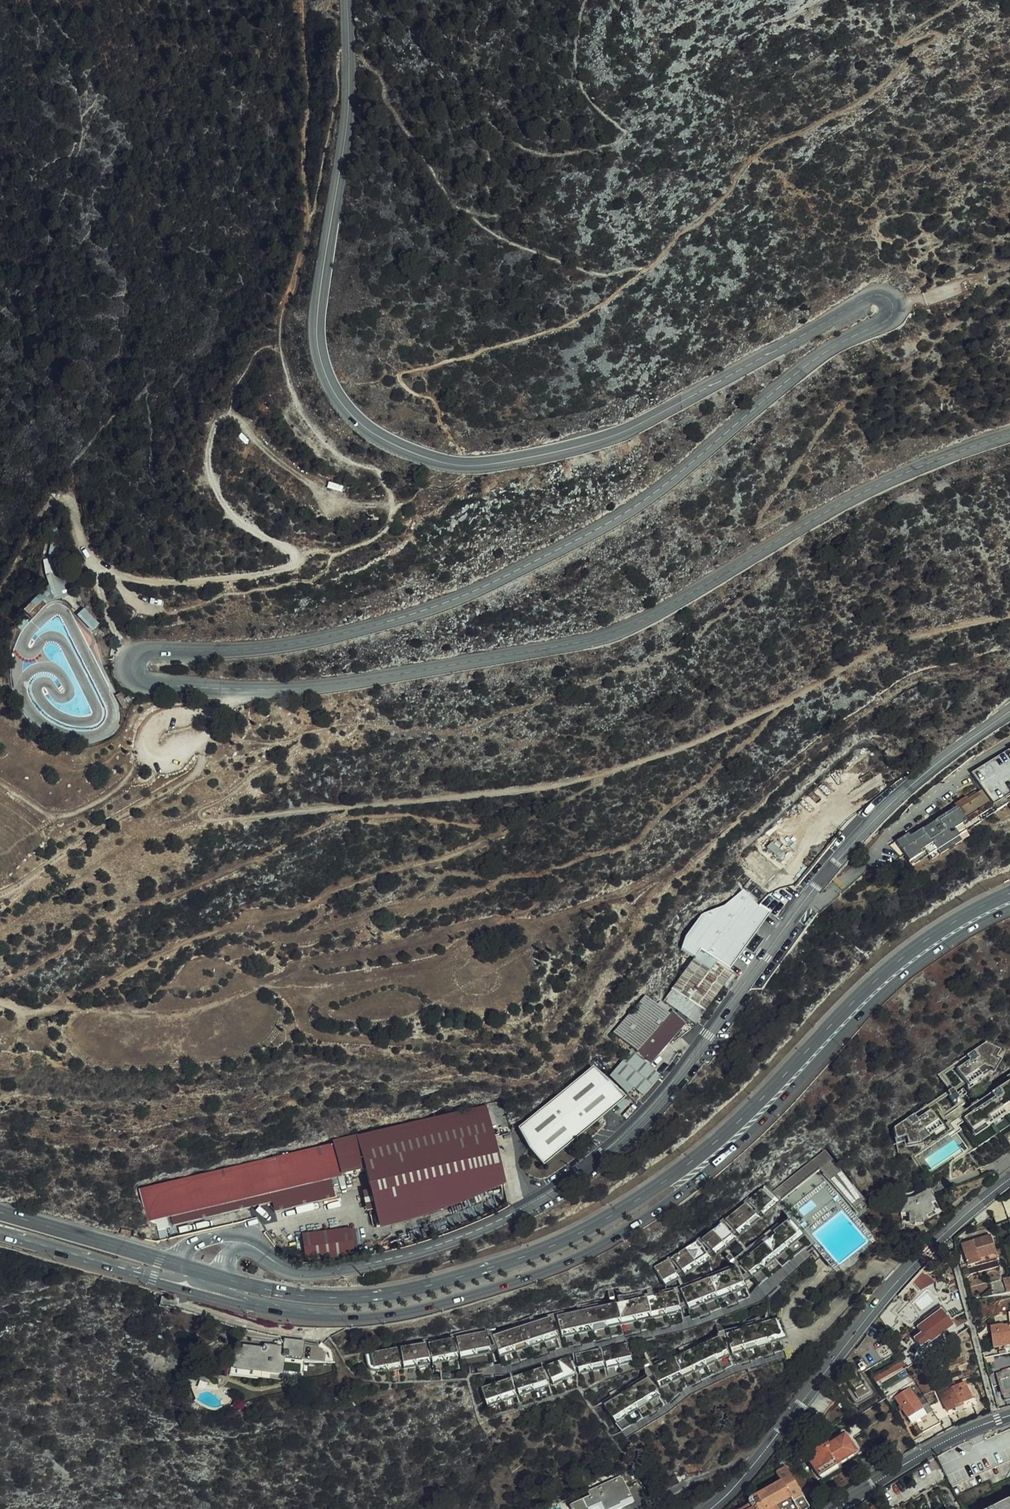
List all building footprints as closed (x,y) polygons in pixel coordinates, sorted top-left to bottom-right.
[(24,609),(32,617),(48,601),(40,593),(24,609)] [(79,614),(92,630),(99,625),(86,609),(79,614)] [(972,775),(982,793),(968,801),(966,799),(954,806),(956,809),(935,821),(935,823),(922,831),(921,831),(909,838),(907,835),(894,843),(906,862),(923,851),(926,855),(929,859),(937,854),(934,850),(956,837),(954,835),(961,831),(959,827),(975,817),(991,807),(994,812),(995,814),(1008,805),(1009,808),(1009,752),(972,775)] [(983,819),(994,812),(991,807),(975,817),(979,822),(983,819)] [(961,831),(962,832),(979,822),(975,817),(959,827),(961,831)] [(778,844),(781,846),(788,835),(773,826),(767,834),(779,842),(778,844)] [(956,837),(958,841),(965,836),(962,832),(961,831),(954,835),(956,837)] [(934,850),(937,854),(938,855),(958,842),(958,841),(956,837),(934,850)] [(923,851),(906,862),(909,866),(926,855),(923,851)] [(671,980),(661,997),(691,1020),(728,969),(725,967),(752,929),(753,928),(753,927),(754,926),(754,925),(754,924),(753,923),(753,922),(752,921),(751,920),(761,907),(755,903),(754,904),(740,886),(721,902),(699,909),(682,932),(678,943),(691,953),(671,980)] [(761,907),(751,920),(752,921),(753,922),(753,923),(754,924),(754,925),(754,926),(753,927),(753,928),(752,929),(766,911),(761,907)] [(614,1026),(637,1047),(666,1012),(642,992),(614,1026)] [(635,1048),(648,1059),(683,1019),(671,1007),(666,1012),(637,1047),(635,1048)] [(985,1042),(965,1056),(968,1060),(955,1069),(962,1080),(982,1066),(990,1071),(996,1062),(989,1057),(994,1048),(993,1047),(985,1042)] [(993,1047),(994,1048),(989,1057),(996,1062),(998,1059),(995,1057),(999,1050),(993,1047)] [(641,1091),(657,1073),(629,1049),(614,1067),(632,1083),(641,1091)] [(990,1071),(989,1074),(991,1075),(1000,1060),(998,1059),(996,1062),(990,1071)] [(599,1062),(520,1125),(529,1147),(543,1164),(627,1095),(599,1062)] [(948,1091),(951,1089),(942,1076),(954,1067),(952,1065),(937,1075),(948,1091)] [(982,1066),(962,1080),(963,1081),(964,1084),(967,1087),(988,1073),(989,1074),(990,1071),(982,1066)] [(628,1088),(632,1083),(614,1067),(609,1072),(628,1088)] [(944,1117),(968,1153),(978,1168),(991,1163),(992,1162),(989,1158),(1009,1144),(1000,1131),(1009,1124),(1009,1072),(964,1103),(956,1108),(944,1117)] [(948,1091),(913,1115),(916,1120),(919,1118),(918,1116),(964,1084),(963,1081),(951,1089),(948,1091)] [(962,1088),(953,1094),(956,1098),(958,1096),(959,1097),(966,1093),(962,1088)] [(953,1094),(949,1097),(952,1102),(957,1099),(956,1098),(953,1094)] [(958,1096),(956,1098),(957,1099),(959,1103),(954,1106),(956,1108),(964,1103),(959,1097),(958,1096)] [(147,1219),(172,1213),(175,1226),(271,1203),(273,1212),(332,1198),(327,1176),(368,1167),(381,1225),(467,1204),(466,1201),(479,1197),(478,1194),(493,1191),(492,1186),(506,1183),(488,1105),(139,1188),(147,1219)] [(913,1115),(893,1129),(895,1138),(895,1140),(906,1138),(907,1146),(918,1144),(916,1135),(936,1121),(929,1111),(919,1118),(916,1120),(913,1115)] [(895,1140),(895,1138),(894,1138),(895,1145),(903,1143),(904,1149),(922,1146),(921,1142),(941,1128),(936,1121),(916,1135),(918,1144),(907,1146),(906,1138),(895,1140)] [(989,1158),(992,1162),(1009,1150),(1009,1146),(1009,1144),(989,1158)] [(765,1198),(782,1220),(796,1239),(804,1249),(844,1219),(848,1224),(865,1211),(822,1155),(765,1198)] [(929,1203),(934,1201),(929,1191),(914,1198),(901,1199),(901,1213),(908,1212),(910,1224),(915,1224),(922,1222),(927,1219),(925,1215),(933,1211),(929,1203)] [(757,1192),(753,1195),(761,1207),(766,1203),(757,1192)] [(761,1207),(753,1195),(741,1204),(750,1215),(761,1207)] [(940,1213),(934,1201),(929,1203),(933,1211),(925,1215),(927,1219),(940,1213)] [(761,1207),(750,1215),(755,1221),(770,1209),(766,1203),(761,1207)] [(727,1233),(747,1219),(738,1207),(718,1222),(727,1233)] [(868,1215),(865,1211),(848,1224),(851,1228),(868,1215)] [(751,1224),(747,1219),(727,1233),(731,1239),(751,1224)] [(782,1220),(776,1225),(785,1237),(790,1243),(796,1239),(782,1220)] [(704,1250),(723,1236),(714,1225),(695,1238),(704,1250)] [(785,1237),(776,1225),(762,1235),(763,1237),(728,1262),(735,1273),(785,1237)] [(167,1227),(160,1228),(162,1239),(168,1237),(167,1227)] [(353,1228),(303,1235),(306,1261),(356,1255),(353,1228)] [(727,1242),(723,1236),(704,1250),(708,1255),(727,1242)] [(990,1236),(961,1244),(967,1265),(995,1257),(990,1236)] [(785,1237),(735,1273),(740,1279),(790,1243),(785,1237)] [(676,1271),(700,1252),(691,1240),(667,1258),(676,1271)] [(704,1257),(700,1252),(676,1271),(680,1276),(704,1257)] [(665,1267),(643,1271),(646,1286),(668,1281),(665,1267)] [(679,1303),(734,1283),(728,1268),(673,1288),(679,1303)] [(736,1290),(734,1283),(679,1303),(681,1310),(736,1290)] [(668,1288),(611,1300),(614,1315),(671,1303),(668,1288)] [(614,1315),(611,1300),(553,1312),(556,1327),(614,1315)] [(671,1303),(614,1315),(615,1322),(673,1310),(671,1303)] [(914,1338),(921,1348),(952,1326),(940,1310),(917,1327),(920,1332),(914,1338)] [(730,1352),(764,1339),(784,1332),(776,1312),(769,1315),(774,1328),(760,1333),(728,1345),(730,1352)] [(547,1313),(490,1325),(493,1340),(550,1328),(547,1313)] [(889,1314),(883,1323),(889,1333),(895,1325),(892,1322),(895,1318),(889,1314)] [(614,1315),(556,1327),(557,1335),(615,1322),(614,1315)] [(723,1331),(728,1345),(760,1333),(774,1328),(769,1315),(751,1321),(723,1331)] [(458,1348),(459,1348),(488,1341),(485,1326),(455,1331),(458,1348)] [(991,1327),(994,1347),(1009,1345),(1009,1326),(1002,1327),(1001,1326),(991,1327)] [(551,1336),(550,1328),(493,1340),(495,1348),(551,1336)] [(428,1337),(431,1353),(456,1348),(453,1333),(428,1337)] [(649,1371),(656,1383),(722,1348),(715,1335),(649,1371)] [(243,1350),(237,1349),(235,1364),(255,1366),(255,1371),(284,1374),(286,1357),(304,1359),(305,1358),(306,1344),(307,1340),(288,1338),(287,1348),(265,1345),(264,1348),(244,1346),(243,1350)] [(402,1342),(404,1357),(428,1353),(426,1338),(402,1342)] [(853,1402),(868,1393),(858,1376),(880,1363),(878,1359),(889,1353),(881,1339),(866,1348),(869,1352),(860,1357),(866,1366),(862,1368),(860,1365),(857,1367),(858,1370),(841,1381),(853,1402)] [(489,1349),(488,1341),(459,1348),(458,1348),(460,1355),(489,1349)] [(398,1343),(373,1348),(376,1362),(401,1359),(398,1343)] [(306,1344),(305,1358),(323,1360),(325,1350),(319,1346),(306,1344)] [(598,1349),(600,1361),(625,1355),(622,1344),(598,1349)] [(373,1367),(403,1367),(401,1359),(376,1362),(373,1348),(369,1348),(373,1367)] [(431,1353),(432,1361),(457,1355),(456,1349),(456,1348),(431,1353)] [(722,1348),(656,1383),(660,1391),(726,1354),(722,1348)] [(570,1355),(573,1367),(597,1362),(594,1350),(570,1355)] [(405,1366),(430,1361),(428,1353),(404,1357),(405,1366)] [(878,1359),(880,1363),(891,1356),(889,1353),(878,1359)] [(625,1363),(625,1355),(600,1361),(601,1368),(625,1363)] [(543,1364),(546,1376),(569,1369),(565,1357),(543,1364)] [(573,1367),(574,1374),(598,1369),(597,1362),(573,1367)] [(872,1378),(875,1383),(904,1367),(901,1362),(872,1378)] [(544,1378),(540,1366),(512,1376),(515,1387),(544,1378)] [(569,1369),(546,1376),(549,1383),(571,1375),(569,1369)] [(997,1375),(1004,1402),(1009,1401),(1009,1371),(997,1375)] [(483,1398),(512,1389),(508,1377),(479,1386),(483,1398)] [(544,1378),(515,1387),(517,1394),(546,1384),(544,1378)] [(615,1421),(656,1393),(646,1381),(606,1409),(615,1421)] [(942,1404),(930,1408),(932,1411),(939,1422),(974,1408),(965,1383),(956,1386),(946,1390),(944,1386),(942,1381),(930,1386),(932,1390),(936,1389),(942,1404)] [(830,1382),(811,1408),(822,1416),(838,1394),(830,1382)] [(514,1395),(512,1389),(483,1398),(486,1405),(514,1395)] [(932,1411),(928,1414),(926,1415),(911,1390),(895,1398),(910,1424),(914,1422),(921,1434),(940,1423),(939,1422),(932,1411)] [(656,1393),(615,1421),(620,1428),(660,1399),(656,1393)] [(930,1408),(927,1403),(922,1406),(928,1414),(932,1411),(930,1408)] [(814,1447),(824,1441),(820,1435),(811,1441),(814,1447)] [(811,1441),(800,1448),(819,1478),(837,1466),(836,1464),(854,1453),(844,1436),(827,1446),(824,1441),(814,1447),(811,1441)] [(914,1442),(917,1448),(926,1443),(922,1437),(914,1442)] [(867,1471),(875,1466),(867,1455),(859,1460),(867,1471)] [(938,1462),(936,1458),(928,1463),(939,1483),(947,1479),(938,1462)] [(817,1496),(804,1471),(792,1478),(786,1466),(776,1472),(781,1482),(783,1484),(753,1501),(754,1502),(756,1506),(750,1508),(793,1508),(804,1503),(817,1496)] [(623,1478),(589,1493),(591,1497),(572,1505),(573,1508),(614,1508),(620,1506),(619,1503),(631,1497),(623,1478)] [(783,1484),(781,1482),(752,1498),(751,1504),(754,1502),(753,1501),(783,1484)] [(960,1505),(955,1496),(950,1498),(953,1502),(951,1504),(954,1508),(960,1505)]
